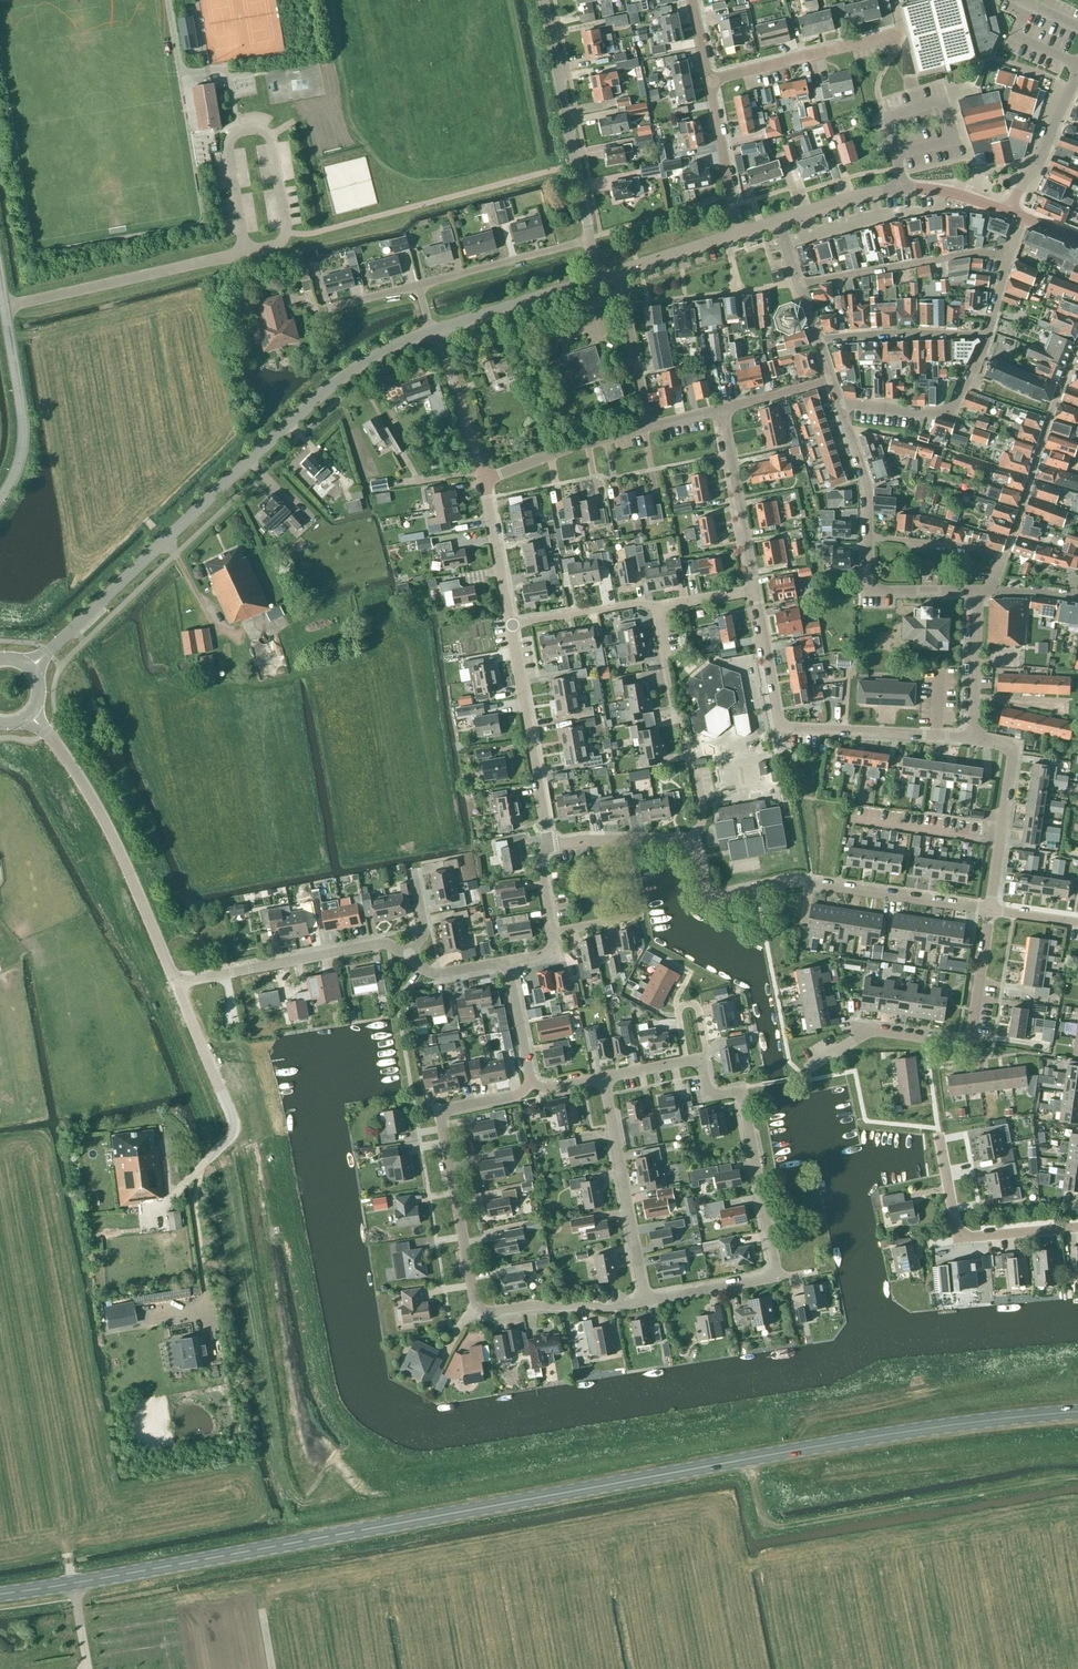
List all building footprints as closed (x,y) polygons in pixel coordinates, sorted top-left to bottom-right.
[(592,2),(592,0),(577,0),(578,4),(586,3),(588,14),(580,15),(581,23),(595,20),(592,2)] [(613,6),(611,0),(606,0),(606,3),(607,7),(609,16),(614,15),(614,14),(614,12),(613,8),(613,6)] [(647,0),(640,0),(641,4),(642,4),(643,10),(648,9),(648,6),(647,1),(647,0)] [(835,30),(833,21),(840,20),(837,4),(829,6),(830,11),(819,13),(817,9),(819,9),(817,0),(811,2),(819,34),(835,30)] [(866,22),(860,0),(856,0),(857,4),(845,7),(844,2),(837,4),(840,20),(848,18),(850,26),(866,22)] [(866,22),(882,18),(877,0),(873,0),(865,2),(865,0),(860,0),(866,22)] [(907,5),(899,7),(907,37),(902,46),(902,75),(916,75),(917,77),(945,70),(946,73),(952,72),(951,69),(979,62),(977,57),(991,53),(1000,33),(996,16),(987,18),(983,0),(906,0),(907,5)] [(1067,11),(1073,0),(1043,0),(1067,11)] [(712,4),(713,11),(727,8),(725,2),(712,4)] [(798,18),(803,38),(819,34),(811,2),(805,3),(808,11),(809,11),(810,16),(798,18)] [(660,8),(661,15),(672,13),(671,6),(660,8)] [(724,49),(745,44),(742,28),(749,27),(746,11),(728,15),(729,19),(718,21),(724,49)] [(633,14),(629,15),(630,20),(631,25),(635,24),(634,19),(635,19),(639,18),(638,13),(635,13),(633,14)] [(650,26),(651,33),(658,32),(681,27),(678,13),(662,17),(663,24),(650,26)] [(615,25),(615,28),(629,26),(627,15),(605,19),(606,26),(615,25)] [(194,18),(180,20),(185,52),(199,50),(194,18)] [(780,40),(781,44),(790,41),(785,20),(775,22),(776,24),(767,27),(767,24),(757,26),(762,46),(776,42),(776,41),(780,40)] [(664,45),(683,41),(681,27),(658,32),(661,45),(652,47),(653,54),(666,52),(664,45)] [(583,33),(586,45),(612,40),(611,34),(604,36),(604,34),(600,34),(599,30),(583,33)] [(607,47),(613,46),(612,40),(586,45),(588,58),(608,54),(607,47)] [(638,59),(627,60),(626,53),(614,56),(617,70),(639,66),(638,59)] [(672,66),(674,78),(690,74),(687,60),(678,62),(677,56),(663,58),(665,67),(672,66)] [(635,79),(641,77),(639,67),(633,69),(635,79)] [(821,85),(827,113),(838,111),(835,98),(834,99),(833,94),(853,90),(850,71),(829,76),(830,82),(821,85)] [(999,71),(995,83),(1012,88),(1007,107),(1032,115),(1035,106),(1040,89),(1037,87),(1038,82),(1030,80),(1030,79),(1020,77),(1020,78),(1016,77),(1016,75),(999,71)] [(592,77),(594,90),(619,85),(617,73),(607,75),(607,74),(592,77)] [(690,74),(674,78),(677,91),(693,88),(690,74)] [(806,80),(793,83),(798,107),(803,106),(802,99),(800,99),(800,95),(808,94),(806,80)] [(792,108),(798,107),(793,83),(780,86),(783,99),(792,97),(793,101),(791,101),(792,108)] [(215,84),(193,87),(201,131),(222,127),(215,84)] [(611,95),(621,93),(619,85),(594,90),(597,102),(612,99),(611,95)] [(696,102),(693,88),(677,91),(669,92),(671,99),(678,97),(679,105),(696,102)] [(761,90),(764,104),(771,102),(768,89),(761,90)] [(747,95),(734,98),(737,110),(750,108),(748,99),(757,98),(756,91),(746,93),(747,95)] [(986,162),(995,160),(997,167),(1013,163),(1013,160),(1024,158),(1028,142),(1031,143),(1035,126),(1028,124),(1029,119),(1003,111),(998,92),(958,101),(961,111),(960,112),(970,142),(971,142),(975,156),(974,156),(975,161),(981,164),(986,163),(986,162)] [(617,100),(618,108),(631,105),(629,98),(617,100)] [(628,107),(630,117),(648,114),(646,103),(628,107)] [(674,109),(676,115),(689,113),(687,106),(674,109)] [(802,119),(803,127),(820,123),(817,107),(809,108),(810,117),(802,119)] [(756,116),(752,116),(750,108),(737,110),(739,123),(763,118),(762,113),(755,114),(756,116)] [(606,120),(600,121),(603,135),(609,134),(630,130),(627,115),(606,119),(606,120)] [(771,128),(765,130),(767,138),(776,136),(782,135),(780,126),(779,121),(778,117),(774,117),(769,118),(771,128)] [(757,125),(764,124),(763,118),(739,123),(742,136),(755,133),(753,124),(757,124),(757,125)] [(678,136),(678,138),(702,134),(700,121),(686,123),(688,132),(684,133),(684,132),(677,133),(678,136)] [(824,125),(828,138),(834,136),(830,123),(824,125)] [(817,130),(820,141),(827,139),(823,128),(817,130)] [(1066,128),(1065,136),(1077,138),(1077,129),(1066,128)] [(798,132),(791,134),(793,140),(804,137),(802,131),(798,132)] [(705,146),(702,134),(678,138),(679,144),(686,142),(686,141),(690,140),(691,149),(705,146)] [(838,147),(844,165),(858,160),(852,142),(846,144),(843,135),(840,136),(840,134),(837,135),(837,137),(839,146),(838,147)] [(636,137),(638,146),(652,144),(650,135),(647,136),(636,137)] [(813,151),(808,136),(804,137),(811,158),(816,174),(828,170),(823,155),(817,157),(815,150),(813,151)] [(810,177),(810,176),(816,174),(811,158),(804,137),(800,138),(806,154),(804,155),(804,156),(803,157),(804,159),(805,160),(805,161),(797,163),(802,178),(804,177),(805,179),(810,177)] [(1061,138),(1058,146),(1074,151),(1077,153),(1077,144),(1061,138)] [(666,141),(657,143),(661,162),(670,161),(666,142),(666,141)] [(741,146),(743,156),(758,152),(756,143),(741,146)] [(767,143),(758,146),(761,156),(768,180),(776,178),(776,179),(781,177),(781,176),(783,176),(778,161),(770,164),(767,154),(770,153),(767,143)] [(627,162),(625,153),(633,152),(632,145),(617,148),(606,150),(606,151),(605,151),(607,165),(619,162),(620,163),(627,162)] [(793,145),(784,147),(789,162),(797,159),(793,145)] [(1074,151),(1058,146),(1053,156),(1069,164),(1072,156),(1074,151)] [(759,183),(768,180),(761,156),(755,158),(757,164),(759,164),(760,167),(748,171),(752,185),(755,185),(755,186),(760,184),(759,183)] [(1053,156),(1049,166),(1077,180),(1077,167),(1069,164),(1053,156)] [(665,172),(682,168),(681,160),(663,163),(659,164),(640,168),(642,178),(661,174),(660,172),(665,171),(665,172)] [(692,172),(683,174),(686,190),(693,189),(695,188),(695,190),(701,189),(700,187),(712,185),(709,169),(705,170),(704,161),(690,164),(692,172)] [(1073,178),(1052,168),(1051,171),(1049,171),(1047,175),(1049,176),(1048,179),(1069,188),(1077,193),(1077,187),(1071,184),(1073,178)] [(625,199),(625,196),(634,195),(637,197),(642,196),(645,192),(644,187),(641,186),(640,177),(631,179),(630,178),(624,179),(625,180),(612,182),(616,201),(625,199)] [(1041,193),(1071,206),(1073,201),(1062,196),(1066,188),(1047,180),(1041,193)] [(1032,209),(1071,225),(1076,213),(1069,210),(1070,210),(1041,197),(1039,198),(1037,203),(1035,203),(1032,209)] [(491,227),(498,225),(492,202),(482,205),(484,214),(482,214),(485,223),(489,222),(491,227)] [(494,204),(496,212),(505,210),(503,202),(494,204)] [(505,211),(497,213),(501,224),(508,222),(505,211)] [(948,253),(947,232),(945,233),(944,214),(925,217),(927,235),(937,234),(938,241),(939,241),(940,254),(948,253)] [(966,214),(945,214),(947,232),(948,253),(964,250),(963,246),(968,246),(966,214)] [(976,248),(982,247),(988,216),(970,214),(970,229),(975,230),(974,236),(978,237),(976,248)] [(535,235),(536,239),(545,236),(540,217),(511,224),(515,240),(535,235)] [(923,217),(905,221),(909,245),(912,259),(921,258),(919,242),(918,242),(918,238),(912,240),(911,236),(925,233),(923,217)] [(990,231),(1007,238),(1011,224),(989,217),(985,237),(988,238),(990,231)] [(891,224),(895,247),(909,245),(904,221),(891,224)] [(449,222),(442,224),(444,230),(451,228),(449,222)] [(876,228),(880,247),(893,244),(889,224),(876,228)] [(884,264),(882,258),(880,248),(878,249),(873,228),(860,232),(865,255),(876,253),(879,265),(884,264)] [(454,260),(449,243),(455,242),(452,229),(441,232),(444,244),(424,249),(428,266),(444,262),(444,263),(454,260)] [(1048,253),(1068,261),(1075,264),(1077,265),(1077,249),(1027,229),(1022,243),(1048,253)] [(463,239),(468,256),(497,249),(492,231),(463,239)] [(863,250),(859,232),(846,236),(854,270),(859,269),(855,253),(854,253),(854,252),(863,250)] [(845,255),(849,271),(854,270),(846,236),(833,239),(838,256),(845,255)] [(407,237),(392,240),(394,254),(410,250),(407,237)] [(831,262),(836,260),(831,240),(813,245),(822,275),(825,275),(822,264),(831,262)] [(809,264),(812,273),(814,272),(816,271),(817,271),(815,263),(816,262),(812,245),(807,247),(807,246),(798,249),(803,266),(809,264)] [(354,253),(347,254),(351,268),(342,271),(342,272),(324,277),(328,293),(355,286),(352,275),(359,273),(354,253)] [(397,256),(370,263),(371,270),(370,271),(368,273),(369,278),(372,279),(374,279),(374,280),(391,275),(392,276),(402,274),(397,256)] [(969,270),(969,267),(970,259),(970,258),(948,262),(947,273),(948,273),(949,280),(949,283),(967,280),(969,270)] [(982,268),(982,260),(970,259),(969,267),(982,268)] [(1075,265),(1075,264),(1068,261),(1068,262),(1065,260),(1062,268),(1072,272),(1069,279),(1077,283),(1077,266),(1075,265)] [(1010,277),(1033,286),(1038,271),(1015,262),(1010,277)] [(299,268),(302,281),(309,280),(307,266),(299,268)] [(914,268),(915,279),(928,278),(928,267),(914,268)] [(784,279),(782,272),(772,275),(775,282),(784,279)] [(886,289),(886,286),(893,285),(892,273),(877,276),(878,290),(886,289)] [(990,277),(969,274),(968,284),(967,289),(980,291),(981,286),(988,287),(990,277)] [(1077,303),(1077,286),(1052,277),(1047,291),(1051,292),(1077,303)] [(1031,287),(1021,283),(1009,279),(1005,292),(1017,295),(1027,299),(1031,287)] [(950,293),(949,283),(949,280),(941,280),(942,293),(950,293)] [(831,300),(831,303),(834,302),(833,300),(834,300),(831,283),(821,285),(821,289),(813,291),(815,302),(827,300),(827,301),(831,300)] [(980,292),(980,291),(967,289),(965,309),(978,311),(979,303),(986,304),(987,293),(980,292)] [(934,326),(943,327),(943,305),(947,305),(949,293),(942,293),(942,292),(940,292),(940,300),(934,300),(920,300),(921,326),(934,326)] [(1018,306),(1021,298),(1005,292),(1003,301),(1018,306)] [(765,317),(765,315),(770,314),(768,294),(766,294),(764,293),(761,293),(760,294),(758,295),(760,328),(768,327),(767,317),(765,317)] [(847,295),(851,329),(871,328),(870,305),(863,305),(862,305),(861,305),(861,303),(856,303),(856,294),(847,295)] [(835,297),(836,310),(847,308),(846,295),(835,297)] [(724,299),(728,335),(756,331),(751,296),(724,299)] [(1061,302),(1057,312),(1077,320),(1077,304),(1057,296),(1055,299),(1061,302)] [(265,336),(268,347),(297,339),(295,328),(287,329),(280,297),(260,302),(268,335),(265,336)] [(1027,303),(1037,306),(1038,300),(1029,297),(1027,303)] [(696,302),(699,331),(697,331),(697,336),(697,334),(698,334),(701,347),(706,346),(704,330),(710,330),(710,334),(713,362),(721,361),(718,334),(717,329),(727,328),(723,299),(712,300),(707,300),(707,301),(696,302)] [(898,326),(917,325),(916,299),(905,299),(905,303),(897,303),(898,326)] [(697,336),(697,331),(693,302),(673,305),(669,306),(670,316),(675,316),(677,338),(697,336)] [(879,304),(879,313),(882,313),(882,327),(898,326),(896,303),(879,304)] [(882,313),(879,313),(879,304),(871,305),(872,314),(871,314),(871,328),(882,327),(882,313)] [(959,318),(964,319),(965,307),(947,305),(945,327),(958,328),(959,318)] [(645,308),(647,326),(654,325),(655,332),(649,333),(655,370),(673,367),(666,330),(665,323),(662,324),(660,306),(645,308)] [(790,329),(797,327),(800,320),(798,313),(791,309),(784,312),(780,319),(783,326),(790,329)] [(1075,340),(1077,331),(1077,320),(1057,312),(1055,311),(1050,324),(1040,320),(1038,325),(1052,331),(1054,327),(1057,328),(1055,333),(1075,340)] [(824,325),(825,332),(845,330),(844,323),(837,324),(835,315),(821,316),(822,325),(824,325)] [(777,345),(778,351),(809,344),(804,331),(783,336),(785,343),(777,345)] [(1027,356),(1041,361),(1051,365),(1052,362),(1064,367),(1074,343),(1061,337),(1053,334),(1045,352),(1031,346),(1027,356)] [(973,357),(979,342),(980,342),(978,339),(952,340),(952,362),(961,362),(961,365),(969,366),(973,357)] [(897,342),(897,346),(895,346),(896,370),(902,369),(902,361),(910,361),(909,342),(909,341),(905,341),(903,340),(901,342),(897,342)] [(933,376),(939,376),(938,362),(938,340),(925,341),(925,362),(934,362),(934,366),(933,366),(933,376)] [(951,340),(938,340),(938,362),(952,361),(951,340)] [(891,361),(891,370),(896,370),(895,346),(893,346),(893,343),(894,343),(894,342),(889,342),(887,341),(885,342),(881,343),(882,362),(891,361)] [(915,366),(915,374),(919,374),(919,385),(926,385),(926,373),(925,362),(925,341),(912,341),(913,363),(918,363),(918,366),(915,366)] [(731,352),(732,359),(743,357),(741,342),(729,343),(731,352)] [(854,369),(851,369),(848,352),(858,351),(858,343),(847,344),(832,346),(837,372),(846,371),(848,381),(856,380),(854,369)] [(858,343),(858,351),(858,361),(873,360),(873,363),(882,363),(882,362),(881,343),(858,343)] [(703,350),(698,352),(700,362),(708,361),(706,350),(703,350)] [(572,361),(555,366),(557,375),(566,373),(571,390),(593,382),(590,374),(594,372),(594,371),(607,367),(605,359),(599,361),(598,357),(592,359),(591,360),(591,356),(589,351),(570,356),(572,361)] [(805,376),(818,373),(812,351),(799,354),(794,355),(799,377),(805,376)] [(738,359),(739,366),(755,362),(754,356),(738,359)] [(1040,398),(1050,401),(1057,383),(1039,376),(1039,377),(991,358),(989,363),(986,369),(987,370),(985,375),(1032,395),(1031,397),(1039,400),(1040,398)] [(497,363),(496,360),(485,364),(491,381),(502,378),(501,374),(506,373),(508,380),(519,376),(517,369),(516,369),(513,362),(507,364),(506,360),(497,363)] [(769,362),(773,378),(781,376),(778,360),(769,362)] [(1036,373),(1058,382),(1064,367),(1052,362),(1051,365),(1041,361),(1036,373)] [(764,385),(760,365),(748,368),(752,387),(764,385)] [(594,372),(590,374),(593,382),(601,380),(602,384),(601,385),(607,403),(625,397),(619,379),(611,381),(610,377),(607,367),(594,371),(594,372)] [(740,390),(752,387),(748,368),(736,370),(740,390)] [(684,374),(679,375),(680,386),(686,385),(686,386),(694,384),(697,400),(711,397),(707,381),(706,381),(704,374),(703,370),(684,374)] [(665,388),(659,389),(662,407),(674,405),(673,397),(676,396),(674,387),(680,386),(679,375),(678,375),(677,375),(676,371),(662,373),(665,388)] [(427,379),(403,387),(404,389),(405,391),(406,394),(407,397),(409,403),(430,396),(438,419),(449,415),(438,382),(429,385),(427,379)] [(874,379),(875,398),(883,398),(882,379),(874,379)] [(927,388),(927,404),(938,405),(938,388),(937,380),(927,379),(926,388),(927,388)] [(904,383),(899,383),(886,383),(887,399),(899,398),(899,388),(904,388),(904,383)] [(846,397),(856,399),(854,388),(842,386),(846,397)] [(1077,403),(1077,390),(1076,390),(1067,386),(1061,400),(1077,406),(1077,403)] [(800,402),(794,404),(796,410),(820,402),(819,399),(820,399),(817,390),(802,395),(805,403),(801,404),(800,402)] [(872,401),(871,390),(861,391),(862,401),(872,401)] [(980,411),(986,414),(989,405),(994,407),(996,401),(991,399),(968,391),(962,405),(980,411)] [(657,393),(647,394),(649,402),(658,400),(657,396),(657,393)] [(917,406),(926,406),(925,394),(918,394),(918,396),(909,396),(908,405),(917,406)] [(804,413),(808,412),(810,418),(824,413),(820,402),(796,410),(798,417),(805,415),(804,413)] [(1060,403),(1055,417),(1077,424),(1077,410),(1060,403)] [(760,410),(762,423),(781,419),(779,406),(760,410)] [(1024,425),(1041,430),(1045,417),(1014,407),(1012,414),(1020,416),(1021,413),(1027,415),(1024,425)] [(995,416),(1000,418),(1001,416),(1003,411),(999,409),(998,409),(995,416)] [(804,433),(828,425),(824,413),(810,418),(812,425),(808,426),(808,424),(801,426),(804,433)] [(975,426),(986,430),(990,418),(979,415),(975,426)] [(392,425),(386,429),(379,417),(364,425),(375,444),(381,441),(386,449),(393,445),(398,454),(406,450),(392,425)] [(950,433),(952,434),(955,424),(936,418),(933,428),(931,434),(948,440),(950,433)] [(784,431),(781,419),(762,423),(765,435),(784,431)] [(1077,433),(1077,430),(1077,427),(1054,420),(1050,432),(1068,438),(1071,430),(1074,431),(1074,432),(1077,433)] [(1036,444),(1041,430),(1015,423),(1013,428),(1020,430),(1018,439),(1036,444)] [(817,440),(831,436),(828,425),(804,433),(806,439),(812,437),(811,435),(815,434),(817,440)] [(971,440),(987,445),(990,434),(974,429),(971,440)] [(768,448),(787,444),(784,431),(765,435),(768,448)] [(862,432),(859,436),(863,447),(878,442),(878,440),(876,435),(862,432)] [(951,436),(950,441),(958,443),(960,436),(952,433),(951,436)] [(1077,443),(1050,433),(1045,448),(1074,457),(1076,451),(1077,452),(1077,443)] [(811,455),(835,447),(831,436),(817,440),(820,447),(816,448),(815,446),(809,449),(811,455)] [(892,437),(888,451),(908,457),(905,469),(918,473),(918,459),(915,459),(919,445),(892,437)] [(1009,454),(1003,453),(999,466),(1028,474),(1031,461),(1032,459),(1036,445),(1013,438),(1010,452),(1009,454)] [(878,455),(875,446),(879,445),(878,442),(863,447),(867,459),(878,455)] [(923,466),(928,468),(934,450),(921,446),(918,455),(926,457),(923,466)] [(791,456),(802,454),(800,447),(789,449),(791,456)] [(825,462),(839,458),(835,447),(811,455),(813,461),(819,459),(819,457),(822,456),(825,462)] [(1054,467),(1059,468),(1067,470),(1071,457),(1044,449),(1040,462),(1054,467)] [(315,476),(320,482),(331,472),(325,466),(326,466),(313,453),(302,464),(315,477),(315,476)] [(778,455),(780,467),(778,468),(780,479),(793,476),(791,464),(788,465),(786,453),(778,455)] [(867,460),(875,483),(892,478),(884,454),(867,460)] [(930,467),(938,470),(942,457),(934,454),(930,467)] [(778,468),(780,467),(778,455),(770,456),(771,461),(763,463),(766,481),(780,479),(778,468)] [(955,457),(953,463),(970,469),(972,462),(955,457)] [(818,477),(842,469),(839,458),(825,462),(827,469),(823,470),(823,469),(816,471),(818,477)] [(941,462),(939,471),(949,473),(951,465),(951,464),(941,462)] [(982,472),(984,466),(972,462),(970,469),(968,475),(980,480),(982,472)] [(752,484),(766,481),(763,463),(749,465),(752,484)] [(1054,483),(1054,481),(1055,478),(1057,470),(1058,470),(1059,468),(1054,467),(1054,469),(1038,464),(1034,478),(1053,484),(1054,483)] [(843,472),(842,469),(818,477),(819,477),(820,481),(820,482),(820,483),(827,481),(826,479),(830,478),(833,486),(848,481),(844,472),(843,472)] [(995,470),(993,476),(1007,480),(1005,487),(1022,492),(1026,478),(1005,473),(995,470)] [(1058,470),(1057,470),(1055,478),(1054,481),(1054,483),(1077,490),(1077,475),(1058,470)] [(705,473),(691,476),(693,484),(686,485),(676,487),(677,493),(708,487),(705,473)] [(681,476),(674,477),(675,482),(675,485),(683,483),(682,476),(681,476)] [(382,479),(370,481),(372,492),(388,489),(386,478),(382,479)] [(897,479),(886,483),(888,487),(890,487),(891,487),(899,485),(897,479)] [(1077,513),(1077,494),(1076,494),(1061,489),(1034,481),(1030,495),(1056,503),(1059,495),(1074,500),(1070,511),(1077,513)] [(929,487),(917,485),(915,498),(927,500),(929,487)] [(991,486),(988,496),(1000,500),(999,501),(1006,502),(1006,503),(1018,506),(1022,492),(1005,487),(1004,486),(1003,490),(991,486)] [(435,501),(436,509),(457,506),(455,491),(444,493),(443,487),(424,490),(426,503),(435,501)] [(678,499),(688,497),(695,495),(696,504),(711,501),(708,487),(677,493),(678,499)] [(888,487),(887,487),(887,489),(874,488),(874,497),(874,512),(895,514),(897,499),(891,499),(892,488),(890,487),(888,487)] [(831,492),(828,492),(828,507),(852,506),(851,490),(831,491),(831,492)] [(929,503),(936,504),(939,491),(932,490),(929,503)] [(953,491),(945,519),(952,520),(953,516),(955,506),(959,493),(958,492),(953,491)] [(390,492),(376,494),(377,502),(377,504),(391,502),(390,492)] [(292,513),(273,493),(259,506),(269,516),(262,522),(272,532),(292,513)] [(630,519),(629,515),(639,513),(637,499),(636,493),(627,495),(626,494),(620,495),(622,505),(615,507),(617,522),(630,519)] [(646,497),(637,499),(639,513),(640,519),(650,517),(651,521),(663,519),(661,504),(654,505),(652,495),(645,496),(646,497)] [(524,505),(510,507),(513,521),(534,517),(532,510),(538,509),(536,496),(522,499),(524,505)] [(576,538),(572,519),(582,518),(583,518),(580,503),(579,498),(570,500),(570,498),(563,499),(565,510),(558,511),(563,540),(576,538)] [(1068,512),(1030,498),(1025,512),(1037,516),(1050,521),(1049,521),(1063,527),(1068,512)] [(589,502),(580,503),(583,518),(582,518),(583,523),(594,521),(595,526),(607,524),(604,509),(597,510),(595,499),(589,500),(589,502)] [(347,503),(350,514),(363,510),(360,500),(347,503)] [(756,504),(759,516),(778,513),(776,501),(756,504)] [(673,506),(674,513),(692,510),(691,503),(673,506)] [(988,503),(985,514),(992,516),(1013,523),(1017,511),(996,504),(995,506),(988,503)] [(449,522),(460,520),(457,506),(436,509),(438,518),(429,519),(431,532),(450,528),(449,522)] [(955,506),(953,516),(958,517),(961,507),(955,506)] [(843,535),(851,535),(851,521),(834,521),(834,511),(822,511),(822,518),(823,518),(823,526),(833,526),(832,537),(843,537),(843,535)] [(298,512),(289,521),(297,530),(306,521),(298,512)] [(1035,521),(1037,516),(1025,512),(1018,535),(1032,539),(1039,541),(1041,533),(1046,535),(1049,526),(1035,521)] [(761,528),(780,524),(778,513),(759,516),(761,528)] [(912,525),(919,526),(919,516),(899,514),(897,531),(912,532),(912,525)] [(699,518),(702,532),(716,529),(713,515),(699,518)] [(948,522),(920,516),(918,529),(944,535),(948,522)] [(992,516),(988,529),(1008,535),(1013,523),(992,516)] [(541,524),(535,525),(534,517),(513,521),(515,535),(528,533),(529,539),(535,538),(535,537),(543,536),(549,535),(548,528),(542,529),(541,524)] [(964,534),(967,535),(968,530),(950,525),(947,537),(955,539),(955,540),(962,542),(964,534)] [(718,543),(716,529),(702,532),(704,546),(718,543)] [(401,542),(425,538),(423,532),(400,536),(401,542)] [(1007,540),(988,535),(981,533),(979,539),(987,541),(985,547),(1003,552),(1007,540)] [(1069,533),(1067,537),(1062,551),(1073,554),(1075,546),(1077,547),(1077,536),(1069,533)] [(545,548),(551,547),(550,539),(549,535),(543,536),(535,537),(535,538),(536,543),(523,545),(526,559),(547,556),(545,548)] [(416,541),(418,550),(433,547),(431,538),(416,541)] [(763,543),(765,554),(785,551),(783,539),(763,543)] [(1033,559),(1038,546),(1016,539),(1012,552),(1033,559)] [(793,549),(801,548),(800,541),(792,542),(793,549)] [(441,554),(444,569),(468,564),(465,549),(453,551),(451,542),(436,545),(438,555),(441,554)] [(842,568),(852,568),(852,561),(851,561),(851,549),(837,549),(837,542),(824,542),(823,556),(833,556),(833,569),(842,569),(842,568)] [(640,567),(638,554),(637,554),(637,551),(636,547),(635,545),(624,547),(627,562),(619,564),(622,584),(636,582),(635,572),(640,571),(640,567)] [(1069,567),(1076,569),(1077,559),(1077,557),(1052,549),(1046,546),(1046,548),(1038,546),(1034,559),(1069,567)] [(240,619),(241,622),(270,608),(246,557),(243,558),(238,548),(228,553),(228,552),(216,558),(206,563),(212,576),(210,577),(213,583),(212,584),(231,624),(240,619)] [(801,548),(793,549),(794,556),(802,554),(801,548)] [(768,566),(787,562),(785,551),(765,554),(768,566)] [(589,555),(590,561),(583,562),(586,583),(600,581),(598,567),(604,566),(608,565),(607,560),(606,552),(589,555)] [(650,590),(664,588),(660,567),(652,568),(651,562),(645,563),(643,553),(638,554),(640,567),(645,566),(650,590)] [(528,573),(541,571),(542,577),(550,576),(556,575),(554,562),(548,563),(547,556),(526,559),(528,573)] [(666,560),(668,566),(660,567),(664,588),(678,585),(677,579),(682,578),(679,557),(666,560)] [(572,586),(586,583),(583,562),(575,564),(574,558),(562,560),(564,573),(570,572),(572,586)] [(698,560),(701,575),(711,574),(724,572),(721,558),(709,560),(709,558),(698,560)] [(684,562),(687,576),(696,574),(694,560),(684,562)] [(1025,562),(1021,573),(1027,575),(1031,564),(1030,564),(1025,562)] [(810,567),(798,569),(799,577),(812,575),(810,567)] [(770,580),(772,591),(801,586),(800,581),(794,582),(793,575),(781,577),(781,578),(770,580)] [(550,576),(542,577),(533,578),(534,585),(524,587),(527,601),(548,597),(546,589),(553,588),(550,576)] [(436,579),(428,580),(428,581),(430,588),(437,587),(436,579)] [(453,591),(455,605),(477,601),(474,586),(461,589),(459,580),(440,583),(442,593),(453,591)] [(802,590),(801,586),(772,591),(774,601),(785,599),(785,601),(797,598),(796,591),(802,590)] [(1039,614),(1056,617),(1058,601),(1032,597),(1030,608),(1039,609),(1039,614)] [(988,645),(1025,646),(1027,599),(1003,598),(1003,600),(990,599),(988,645)] [(1055,622),(1068,624),(1071,602),(1058,601),(1055,622)] [(1071,602),(1068,624),(1077,625),(1077,603),(1071,602)] [(267,613),(270,621),(285,614),(281,606),(267,613)] [(778,624),(801,620),(799,608),(787,610),(787,612),(776,614),(778,624)] [(938,650),(949,650),(950,619),(939,618),(940,609),(932,609),(922,609),(915,608),(914,617),(903,617),(902,639),(913,640),(913,649),(938,650)] [(698,634),(710,632),(734,628),(732,615),(718,617),(720,626),(716,627),(716,625),(697,629),(698,634)] [(803,632),(801,620),(778,624),(780,635),(791,633),(791,634),(803,632)] [(623,631),(626,643),(645,640),(643,627),(637,628),(635,621),(620,624),(621,631),(623,631)] [(807,635),(818,634),(816,622),(805,624),(807,635)] [(596,643),(593,627),(575,630),(579,652),(594,649),(596,662),(597,662),(598,662),(605,661),(601,642),(596,643)] [(182,633),(186,655),(212,651),(209,628),(182,633)] [(723,643),(736,640),(734,628),(710,632),(711,638),(718,636),(718,635),(722,634),(723,643)] [(558,634),(562,655),(563,662),(564,670),(570,669),(568,661),(567,654),(579,652),(575,630),(558,634)] [(544,658),(562,655),(558,634),(540,637),(544,658)] [(609,636),(603,637),(604,646),(611,644),(609,636)] [(643,660),(641,653),(648,652),(645,640),(626,643),(617,645),(621,664),(643,660)] [(1055,641),(1054,641),(1053,651),(1061,651),(1062,642),(1055,641)] [(703,647),(704,653),(719,650),(721,650),(719,643),(703,647)] [(786,648),(789,664),(803,661),(801,653),(815,651),(814,645),(813,644),(800,646),(786,648)] [(721,650),(719,650),(721,657),(722,657),(736,655),(737,655),(737,653),(735,647),(724,649),(721,650)] [(199,657),(202,679),(216,677),(213,655),(199,657)] [(838,655),(837,667),(851,668),(852,656),(838,655)] [(471,670),(475,669),(477,680),(497,676),(495,663),(484,664),(483,658),(470,661),(471,670)] [(822,663),(804,667),(803,661),(789,664),(791,677),(824,671),(822,663)] [(685,684),(687,695),(697,699),(699,709),(691,715),(694,732),(715,739),(719,735),(731,725),(735,726),(737,735),(745,738),(751,732),(748,716),(740,674),(730,671),(710,663),(685,684)] [(545,665),(547,673),(558,671),(557,666),(553,667),(552,664),(545,665)] [(609,667),(602,668),(603,679),(611,678),(609,667)] [(552,680),(555,698),(577,694),(575,680),(588,677),(586,669),(567,672),(568,678),(552,680)] [(824,671),(791,677),(793,690),(808,688),(816,686),(815,679),(827,677),(826,670),(824,671)] [(999,675),(998,690),(1022,691),(1023,676),(999,675)] [(489,692),(500,691),(497,676),(477,680),(473,681),(477,701),(491,699),(489,692)] [(1046,693),(1046,677),(1023,676),(1022,691),(1046,693)] [(1070,678),(1046,677),(1046,693),(1069,694),(1070,678)] [(624,700),(647,696),(645,682),(631,685),(630,678),(615,681),(617,693),(623,692),(624,700)] [(858,703),(914,706),(916,684),(898,683),(898,680),(877,679),(877,682),(859,681),(858,703)] [(831,698),(839,699),(839,687),(832,687),(831,698)] [(822,692),(809,695),(808,688),(793,690),(796,705),(810,703),(810,702),(823,700),(822,692)] [(601,690),(593,691),(595,702),(603,701),(601,690)] [(593,707),(585,708),(584,703),(579,704),(577,694),(555,698),(558,716),(574,713),(575,719),(594,715),(593,707)] [(647,696),(624,700),(626,709),(624,709),(627,722),(643,719),(641,712),(652,710),(649,696),(647,696)] [(490,734),(490,736),(501,734),(498,715),(483,717),(482,712),(484,712),(483,704),(469,706),(471,714),(475,713),(476,718),(475,718),(478,736),(490,734)] [(1023,729),(1026,714),(1003,709),(1000,724),(1023,729)] [(1046,734),(1050,718),(1026,714),(1023,729),(1046,734)] [(564,747),(586,743),(584,734),(590,733),(589,727),(596,726),(595,717),(575,721),(576,726),(561,729),(564,747)] [(1073,723),(1050,718),(1046,734),(1070,739),(1073,723)] [(644,745),(660,743),(660,742),(657,729),(645,731),(644,724),(631,726),(633,738),(638,737),(640,746),(644,746),(644,745)] [(466,740),(456,741),(457,750),(467,748),(466,740)] [(666,756),(664,742),(660,742),(660,743),(644,745),(644,746),(646,754),(640,755),(642,767),(655,765),(654,758),(666,756)] [(587,753),(586,743),(564,747),(567,765),(583,762),(584,768),(603,764),(601,755),(594,757),(593,752),(587,753)] [(497,778),(498,780),(508,778),(505,758),(490,761),(489,756),(492,756),(490,748),(477,750),(478,758),(483,757),(483,762),(486,780),(497,778)] [(842,773),(848,774),(851,750),(839,748),(837,761),(846,763),(845,767),(843,766),(842,773)] [(864,752),(851,750),(848,774),(853,775),(855,768),(853,768),(853,764),(862,765),(864,752)] [(873,778),(877,753),(864,752),(862,765),(871,766),(870,770),(868,770),(867,777),(873,778)] [(889,755),(877,753),(873,778),(878,778),(879,771),(878,771),(878,767),(887,769),(889,755)] [(912,797),(914,784),(915,776),(917,759),(904,757),(902,774),(909,775),(907,796),(912,797)] [(915,776),(928,778),(931,761),(917,759),(915,776)] [(759,762),(761,775),(768,774),(765,761),(759,762)] [(941,779),(943,763),(931,761),(928,778),(941,779)] [(944,801),(945,788),(946,780),(954,781),(957,765),(943,763),(941,779),(940,787),(938,801),(944,801)] [(1068,782),(1069,777),(1049,774),(1050,766),(1034,764),(1032,777),(1048,779),(1048,780),(1054,780),(1068,782)] [(964,805),(970,767),(957,765),(954,781),(961,782),(958,804),(964,805)] [(970,806),(972,792),(973,784),(981,785),(983,769),(970,767),(964,805),(970,806)] [(553,775),(554,781),(568,779),(567,773),(553,775)] [(1046,792),(1048,780),(1048,779),(1032,777),(1030,790),(1046,792)] [(602,823),(616,820),(613,799),(602,801),(601,794),(599,794),(598,787),(591,788),(592,799),(593,802),(594,809),(594,813),(601,812),(602,823)] [(592,799),(591,788),(582,790),(582,793),(571,795),(574,816),(589,814),(588,810),(594,809),(593,802),(592,799)] [(507,790),(493,793),(494,802),(492,802),(494,813),(500,812),(521,808),(518,794),(508,796),(507,790)] [(1044,805),(1046,792),(1030,790),(1028,803),(1044,805)] [(665,794),(665,797),(654,799),(658,820),(672,818),(670,807),(676,806),(675,799),(679,798),(678,791),(665,794)] [(822,797),(830,799),(830,798),(831,792),(829,792),(823,791),(822,797)] [(623,794),(624,797),(613,799),(616,820),(630,818),(629,807),(635,806),(633,799),(634,799),(633,795),(632,792),(623,794)] [(644,822),(658,820),(654,799),(643,801),(642,794),(633,795),(634,799),(633,799),(635,806),(636,813),(642,812),(644,822)] [(560,819),(574,816),(571,795),(557,798),(560,819)] [(881,809),(888,810),(889,799),(883,798),(881,809)] [(718,808),(720,821),(716,822),(721,851),(729,850),(731,860),(766,854),(766,853),(787,850),(779,806),(766,809),(765,800),(718,808)] [(1042,818),(1044,805),(1028,803),(1026,816),(1042,818)] [(513,824),(523,822),(521,808),(500,812),(502,823),(498,824),(500,833),(514,830),(513,824)] [(984,813),(971,811),(970,817),(983,819),(984,813)] [(1040,831),(1042,818),(1026,816),(1024,829),(1040,831)] [(1038,845),(1039,837),(1045,838),(1059,840),(1060,834),(1046,832),(1040,831),(1024,829),(1022,842),(1038,845)] [(890,853),(887,853),(879,852),(880,843),(882,832),(877,831),(876,842),(875,842),(874,851),(876,851),(874,869),(887,871),(890,853)] [(913,835),(911,847),(915,848),(919,848),(921,836),(913,835)] [(863,849),(861,849),(853,848),(854,839),(849,838),(848,848),(849,848),(847,865),(860,867),(863,849)] [(518,846),(508,848),(507,840),(495,842),(497,855),(503,855),(506,872),(521,869),(519,855),(520,855),(518,846)] [(863,849),(860,867),(874,869),(876,851),(874,851),(866,850),(867,841),(862,840),(861,849),(863,849)] [(887,853),(890,853),(887,871),(900,873),(903,855),(892,854),(894,845),(888,844),(887,853)] [(927,877),(929,859),(927,859),(919,858),(920,848),(919,848),(915,848),(914,857),(916,858),(913,875),(927,877)] [(943,861),(940,861),(932,860),(934,850),(929,850),(927,859),(929,859),(927,877),(940,879),(943,861)] [(940,879),(953,881),(956,863),(954,863),(945,862),(947,852),(942,852),(940,861),(943,861),(940,879)] [(960,854),(955,854),(954,863),(956,863),(953,881),(967,883),(969,865),(959,863),(960,854)] [(1032,869),(1034,856),(1027,855),(1025,875),(1017,874),(1015,890),(1028,892),(1031,876),(1031,869),(1032,869)] [(433,889),(456,884),(455,884),(452,869),(459,868),(457,859),(443,861),(445,870),(431,873),(434,888),(433,889)] [(1054,859),(1051,872),(1050,878),(1044,877),(1041,894),(1054,896),(1057,879),(1059,860),(1054,859)] [(1068,898),(1070,881),(1063,880),(1065,860),(1059,860),(1057,879),(1054,896),(1068,898)] [(1028,892),(1041,894),(1044,877),(1031,876),(1028,892)] [(502,894),(504,907),(527,903),(525,903),(522,889),(524,889),(524,888),(516,889),(515,882),(495,886),(497,895),(502,894)] [(387,897),(387,896),(386,896),(391,919),(391,918),(406,915),(404,901),(410,900),(407,883),(400,884),(402,894),(387,897)] [(456,885),(456,884),(433,889),(434,889),(437,904),(451,902),(452,908),(467,906),(464,893),(457,894),(455,885),(456,885)] [(362,895),(364,908),(365,908),(366,917),(374,915),(375,921),(390,918),(390,919),(391,919),(386,896),(386,897),(371,900),(370,893),(362,895)] [(340,908),(339,908),(343,927),(360,924),(357,910),(364,908),(362,895),(355,896),(356,904),(352,905),(340,908)] [(320,896),(313,898),(317,917),(324,916),(327,930),(343,927),(339,908),(338,900),(322,903),(320,896)] [(242,903),(229,905),(231,913),(243,911),(242,903)] [(282,939),(296,937),(291,913),(290,905),(269,909),(273,931),(280,930),(282,939)] [(818,938),(819,938),(824,907),(812,905),(808,927),(816,928),(814,937),(818,938)] [(825,930),(832,931),(836,908),(824,907),(819,938),(824,938),(825,930)] [(838,941),(842,941),(847,910),(836,908),(832,931),(839,932),(838,941)] [(442,938),(443,938),(466,933),(465,933),(462,918),(469,917),(467,910),(453,913),(455,919),(441,922),(444,937),(442,938)] [(855,935),(859,912),(847,910),(842,941),(847,942),(848,933),(855,935)] [(305,911),(291,913),(296,937),(309,934),(305,911)] [(862,936),(861,944),(866,945),(871,914),(859,912),(855,935),(862,936)] [(529,921),(528,914),(502,918),(497,919),(499,933),(509,931),(510,940),(533,937),(530,921),(529,921)] [(879,938),(883,916),(871,914),(866,945),(871,946),(872,937),(879,938)] [(898,938),(897,947),(901,948),(906,917),(894,915),(891,937),(898,938)] [(907,940),(914,941),(918,918),(906,917),(901,948),(906,948),(907,940)] [(925,951),(930,920),(918,918),(914,941),(921,942),(920,950),(925,951)] [(931,943),(938,944),(941,922),(930,920),(925,951),(930,952),(931,943)] [(948,955),(953,924),(941,922),(938,944),(945,945),(944,954),(948,955)] [(964,934),(965,925),(953,924),(948,955),(953,955),(954,947),(968,949),(970,935),(964,934)] [(623,946),(617,947),(619,962),(627,961),(625,954),(630,953),(630,950),(637,948),(633,929),(620,931),(623,946)] [(465,934),(466,934),(466,933),(443,938),(444,938),(447,953),(461,951),(462,959),(477,957),(475,948),(468,949),(465,934)] [(595,936),(598,956),(611,953),(608,933),(595,936)] [(1057,941),(1030,937),(1028,953),(1047,956),(1048,945),(1056,946),(1057,941)] [(810,939),(800,938),(799,949),(808,951),(810,939)] [(582,980),(592,978),(591,973),(600,971),(593,939),(580,942),(584,962),(578,964),(582,980)] [(883,948),(876,947),(875,958),(882,959),(883,953),(883,948)] [(899,953),(898,962),(905,963),(907,954),(899,953)] [(1055,957),(1047,956),(1028,953),(1026,969),(1044,972),(1044,971),(1046,961),(1054,962),(1055,957)] [(611,958),(613,973),(620,972),(617,957),(611,958)] [(657,968),(653,975),(672,985),(678,973),(659,963),(659,964),(652,960),(649,964),(657,968)] [(946,969),(947,962),(940,961),(939,968),(946,969)] [(948,969),(961,972),(962,964),(949,962),(948,969)] [(377,983),(379,996),(387,994),(383,974),(376,975),(374,966),(351,970),(354,987),(377,983)] [(797,970),(799,982),(830,976),(829,972),(821,973),(820,966),(797,970)] [(1044,971),(1044,972),(1026,969),(1023,985),(1035,987),(1034,994),(1049,996),(1050,989),(1042,987),(1044,976),(1052,978),(1052,973),(1044,971)] [(535,1004),(546,1002),(544,992),(556,990),(552,970),(537,973),(540,988),(532,989),(535,1004)] [(582,1006),(578,983),(571,985),(568,970),(554,973),(558,993),(565,991),(566,996),(572,995),(574,1003),(574,1007),(582,1006)] [(328,974),(308,978),(311,998),(332,995),(333,1000),(341,999),(338,984),(330,986),(328,974)] [(666,997),(672,985),(653,975),(648,984),(641,980),(639,985),(646,989),(647,987),(666,997)] [(831,981),(830,976),(799,982),(802,994),(824,990),(823,983),(831,981)] [(597,977),(590,978),(592,985),(599,984),(597,977)] [(861,1008),(873,1010),(877,987),(870,986),(871,978),(866,977),(861,1008)] [(884,988),(877,987),(873,1010),(885,1011),(890,980),(885,980),(884,988)] [(893,990),(894,981),(890,980),(885,1011),(897,1013),(900,991),(893,990)] [(908,983),(907,992),(900,991),(897,1013),(909,1015),(913,984),(908,983)] [(607,995),(613,994),(611,984),(605,986),(607,995)] [(916,993),(918,985),(913,984),(909,1015),(920,1017),(924,994),(916,993)] [(490,986),(478,988),(481,1008),(488,1007),(489,1014),(495,1013),(493,1006),(501,1005),(499,991),(491,992),(490,986)] [(647,987),(646,989),(643,994),(636,990),(633,995),(641,999),(640,999),(659,1009),(666,997),(647,987)] [(932,987),(930,995),(924,994),(920,1017),(932,1018),(937,987),(932,987)] [(940,997),(941,988),(937,987),(932,1018),(944,1020),(947,998),(940,997)] [(466,997),(457,999),(460,1017),(461,1023),(476,1020),(475,1014),(474,1010),(481,1008),(478,988),(465,991),(466,997)] [(278,989),(259,992),(260,999),(279,996),(278,989)] [(825,997),(824,990),(802,994),(804,1006),(835,1000),(835,999),(834,996),(834,995),(825,997)] [(839,992),(834,993),(834,995),(834,996),(835,999),(835,1000),(843,998),(843,997),(842,996),(842,991),(839,992)] [(442,994),(430,997),(433,1017),(446,1015),(446,1017),(453,1016),(450,1000),(443,1001),(442,994)] [(426,1018),(433,1017),(430,997),(417,999),(418,1005),(410,1007),(413,1027),(428,1025),(426,1018)] [(308,1017),(305,1000),(287,1003),(290,1020),(308,1017)] [(630,1000),(629,1001),(631,1012),(636,1009),(640,1005),(630,1000)] [(827,1006),(836,1005),(835,1000),(804,1006),(806,1017),(828,1013),(827,1006)] [(716,1013),(719,1030),(736,1027),(733,1010),(735,1010),(733,1001),(712,1005),(714,1013),(716,1013)] [(1032,1011),(1046,1013),(1047,1006),(1033,1004),(1032,1011)] [(501,1008),(496,1009),(497,1013),(498,1020),(507,1019),(505,1007),(501,1008)] [(527,1010),(526,1010),(528,1018),(537,1017),(542,1016),(541,1010),(541,1008),(541,1007),(537,1008),(527,1010)] [(1013,1007),(1011,1022),(1044,1026),(1045,1020),(1027,1017),(1028,1009),(1013,1007)] [(838,1018),(830,1020),(828,1013),(806,1017),(808,1029),(839,1024),(838,1018)] [(541,1039),(572,1033),(568,1016),(538,1022),(541,1039)] [(1047,1017),(1046,1025),(1054,1026),(1055,1018),(1054,1018),(1047,1017)] [(494,1022),(495,1030),(505,1029),(503,1020),(494,1022)] [(614,1057),(629,1055),(628,1048),(635,1046),(631,1021),(616,1024),(618,1036),(611,1038),(614,1057)] [(1044,1027),(1044,1026),(1011,1022),(1009,1036),(1024,1038),(1025,1030),(1043,1033),(1042,1040),(1052,1042),(1055,1028),(1044,1027)] [(599,1026),(585,1029),(589,1052),(597,1050),(599,1060),(613,1058),(609,1038),(601,1039),(599,1026)] [(581,1027),(575,1028),(575,1029),(576,1037),(583,1036),(581,1027)] [(638,1031),(641,1044),(649,1042),(651,1054),(662,1052),(661,1049),(670,1047),(668,1033),(657,1034),(656,1028),(638,1031)] [(455,1031),(437,1034),(439,1043),(460,1040),(458,1031),(457,1031),(455,1031)] [(506,1031),(498,1033),(499,1040),(508,1038),(506,1031)] [(429,1036),(430,1045),(438,1044),(436,1035),(429,1036)] [(740,1070),(737,1053),(747,1051),(745,1037),(727,1040),(729,1048),(721,1050),(725,1073),(740,1070)] [(512,1039),(504,1041),(505,1049),(514,1048),(512,1039)] [(544,1051),(547,1065),(565,1062),(564,1053),(571,1051),(569,1039),(553,1042),(555,1049),(544,1051)] [(497,1054),(498,1061),(491,1062),(495,1082),(508,1079),(502,1053),(497,1054)] [(896,1059),(898,1075),(917,1072),(915,1057),(896,1059)] [(481,1078),(483,1084),(495,1082),(491,1062),(480,1064),(480,1060),(469,1062),(473,1080),(481,1078)] [(450,1065),(451,1070),(444,1071),(448,1091),(460,1089),(459,1082),(468,1081),(464,1062),(450,1065)] [(1058,1072),(1057,1077),(1077,1080),(1077,1066),(1068,1064),(1067,1073),(1058,1072)] [(1025,1066),(1009,1068),(1012,1088),(1027,1086),(1025,1066)] [(435,1094),(448,1091),(444,1071),(437,1073),(436,1067),(423,1070),(426,1089),(434,1087),(435,1094)] [(1044,1071),(1043,1074),(1052,1076),(1053,1071),(1053,1068),(1044,1067),(1044,1071)] [(1012,1088),(1009,1068),(994,1070),(997,1090),(1012,1088)] [(994,1070),(979,1072),(981,1092),(997,1090),(994,1070)] [(919,1088),(917,1072),(898,1075),(900,1090),(919,1088)] [(981,1092),(979,1072),(963,1074),(966,1094),(981,1092)] [(948,1076),(951,1096),(966,1094),(963,1074),(948,1076)] [(1039,1075),(1038,1081),(1047,1083),(1048,1076),(1039,1074),(1039,1075)] [(1038,1075),(1028,1076),(1029,1085),(1036,1084),(1038,1075)] [(1057,1077),(1057,1083),(1066,1084),(1064,1092),(1077,1094),(1077,1080),(1057,1077)] [(901,1106),(921,1103),(919,1088),(900,1090),(901,1106)] [(1054,1100),(1050,1099),(1049,1104),(1053,1105),(1077,1109),(1077,1094),(1064,1092),(1063,1101),(1054,1100)] [(676,1107),(675,1104),(677,1104),(675,1094),(658,1097),(662,1119),(672,1118),(673,1124),(686,1122),(683,1106),(676,1107)] [(539,1104),(542,1117),(551,1116),(550,1111),(557,1110),(559,1121),(565,1124),(578,1122),(575,1107),(570,1103),(568,1103),(567,1099),(539,1104)] [(639,1121),(641,1131),(656,1129),(653,1113),(644,1115),(642,1100),(627,1103),(631,1122),(639,1121)] [(1077,1123),(1077,1109),(1053,1105),(1053,1110),(1062,1112),(1060,1120),(1077,1123)] [(710,1121),(713,1136),(728,1134),(724,1112),(716,1113),(715,1107),(700,1110),(702,1123),(710,1121)] [(395,1133),(405,1131),(402,1109),(385,1112),(388,1128),(380,1129),(382,1143),(396,1141),(395,1133)] [(508,1125),(505,1110),(490,1113),(491,1121),(473,1124),(476,1141),(497,1137),(495,1127),(508,1125)] [(1003,1143),(1011,1142),(1010,1136),(1007,1123),(994,1126),(996,1132),(979,1136),(981,1148),(1003,1143)] [(153,1202),(153,1198),(163,1197),(157,1151),(155,1152),(152,1130),(111,1135),(120,1206),(153,1202)] [(1061,1141),(1061,1146),(1077,1148),(1077,1134),(1072,1133),(1070,1142),(1061,1141)] [(571,1152),(574,1165),(596,1161),(592,1143),(577,1146),(575,1138),(559,1141),(562,1153),(571,1152)] [(1012,1148),(1004,1150),(1003,1143),(981,1148),(984,1160),(1000,1156),(1001,1163),(1015,1160),(1012,1148)] [(1061,1146),(1060,1152),(1069,1153),(1068,1161),(1077,1163),(1077,1148),(1061,1146)] [(392,1181),(394,1181),(396,1181),(413,1178),(409,1154),(399,1156),(398,1147),(382,1150),(387,1176),(388,1178),(389,1179),(391,1180),(392,1181)] [(636,1158),(638,1171),(658,1167),(657,1160),(662,1159),(659,1147),(641,1150),(643,1157),(636,1158)] [(515,1163),(512,1148),(495,1151),(496,1160),(480,1163),(483,1179),(505,1175),(503,1165),(515,1163)] [(1068,1161),(1066,1170),(1057,1168),(1057,1174),(1077,1177),(1077,1163),(1068,1161)] [(986,1174),(989,1186),(1010,1182),(1009,1175),(1017,1174),(1015,1162),(1002,1164),(1003,1171),(986,1174)] [(731,1163),(711,1167),(689,1171),(692,1188),(699,1187),(698,1180),(715,1177),(715,1178),(718,1189),(740,1185),(737,1170),(732,1171),(731,1163)] [(520,1165),(523,1178),(528,1177),(526,1164),(520,1165)] [(664,1173),(660,1174),(658,1167),(638,1171),(641,1183),(647,1182),(649,1190),(667,1186),(664,1173)] [(1044,1173),(1038,1172),(1039,1184),(1049,1186),(1050,1174),(1044,1173)] [(1057,1174),(1056,1179),(1065,1180),(1064,1189),(1077,1191),(1077,1177),(1057,1174)] [(582,1188),(585,1207),(604,1203),(600,1181),(586,1184),(585,1177),(569,1180),(571,1190),(582,1188)] [(522,1184),(523,1191),(534,1189),(533,1182),(522,1184)] [(1020,1187),(1012,1188),(1010,1182),(989,1186),(991,1198),(1008,1195),(1009,1201),(1022,1199),(1020,1187)] [(503,1198),(487,1201),(490,1216),(512,1212),(510,1202),(518,1201),(516,1189),(501,1192),(503,1198)] [(659,1198),(644,1201),(647,1217),(669,1212),(667,1201),(674,1199),(672,1189),(658,1191),(659,1198)] [(918,1216),(916,1214),(915,1214),(912,1201),(901,1203),(899,1194),(900,1194),(900,1193),(882,1196),(884,1207),(889,1206),(891,1220),(907,1218),(908,1221),(912,1224),(916,1223),(918,1219),(918,1216)] [(398,1226),(420,1223),(418,1206),(411,1207),(410,1204),(412,1204),(411,1196),(396,1198),(398,1210),(396,1210),(398,1226)] [(375,1211),(389,1209),(387,1197),(373,1199),(375,1211)] [(692,1197),(684,1198),(685,1203),(685,1205),(693,1203),(692,1197)] [(721,1215),(724,1226),(747,1221),(744,1206),(725,1209),(723,1200),(704,1204),(706,1218),(721,1215)] [(168,1212),(170,1230),(181,1228),(179,1211),(168,1212)] [(610,1236),(607,1220),(595,1222),(594,1215),(571,1220),(574,1232),(587,1229),(589,1240),(610,1236)] [(527,1222),(528,1231),(544,1228),(542,1219),(527,1222)] [(686,1226),(684,1219),(664,1222),(665,1230),(650,1233),(652,1246),(674,1242),(671,1229),(686,1226)] [(506,1231),(507,1238),(495,1240),(498,1256),(519,1251),(518,1243),(525,1241),(523,1228),(506,1231)] [(735,1261),(736,1266),(753,1262),(750,1245),(736,1248),(735,1244),(736,1244),(734,1236),(719,1239),(723,1263),(735,1261)] [(919,1268),(916,1253),(921,1252),(919,1243),(912,1245),(911,1237),(895,1239),(897,1248),(893,1249),(898,1273),(919,1268)] [(709,1241),(702,1242),(703,1251),(714,1249),(713,1240),(709,1241)] [(409,1241),(395,1244),(397,1252),(393,1253),(397,1279),(415,1276),(416,1277),(427,1275),(425,1265),(424,1265),(421,1249),(411,1251),(409,1241)] [(691,1255),(703,1253),(701,1246),(690,1248),(691,1255)] [(1055,1282),(1053,1268),(1060,1267),(1058,1248),(1034,1250),(1035,1261),(1037,1284),(1055,1282)] [(687,1263),(685,1250),(660,1255),(662,1262),(656,1263),(659,1279),(681,1275),(679,1264),(687,1263)] [(576,1252),(577,1259),(588,1257),(587,1251),(576,1252)] [(595,1256),(600,1282),(618,1279),(613,1252),(595,1256)] [(995,1256),(997,1269),(1008,1268),(1010,1286),(1029,1284),(1026,1257),(1014,1258),(1013,1252),(1001,1254),(1001,1255),(995,1256)] [(981,1255),(982,1259),(948,1262),(949,1265),(938,1266),(941,1293),(960,1292),(960,1289),(978,1287),(976,1272),(983,1272),(983,1269),(991,1268),(990,1255),(981,1255)] [(538,1270),(551,1267),(549,1258),(536,1261),(538,1270)] [(516,1265),(518,1272),(502,1275),(505,1292),(527,1287),(524,1272),(533,1271),(532,1262),(516,1265)] [(828,1306),(825,1291),(827,1290),(825,1282),(810,1285),(811,1288),(804,1289),(805,1294),(793,1296),(796,1309),(798,1309),(800,1322),(813,1319),(812,1316),(809,1316),(808,1310),(828,1306)] [(402,1306),(405,1323),(430,1319),(428,1302),(420,1303),(420,1299),(421,1299),(420,1297),(421,1297),(420,1288),(402,1291),(404,1305),(402,1306)] [(767,1323),(767,1318),(774,1317),(770,1296),(748,1300),(750,1307),(735,1310),(737,1324),(752,1321),(753,1326),(767,1323)] [(131,1303),(105,1308),(109,1326),(135,1321),(131,1303)] [(722,1336),(720,1321),(722,1320),(720,1305),(711,1307),(712,1314),(697,1317),(699,1323),(696,1324),(696,1323),(699,1340),(701,1340),(700,1337),(707,1336),(708,1339),(722,1336)] [(654,1343),(654,1342),(662,1341),(659,1323),(650,1324),(649,1318),(632,1321),(636,1344),(653,1341),(653,1343),(654,1343)] [(598,1356),(617,1352),(612,1325),(593,1328),(591,1319),(584,1321),(587,1336),(594,1335),(598,1356)] [(507,1333),(494,1336),(498,1359),(500,1359),(501,1361),(501,1362),(502,1364),(503,1365),(504,1365),(506,1366),(507,1366),(508,1366),(509,1365),(510,1364),(511,1363),(511,1362),(512,1361),(512,1359),(511,1356),(515,1356),(514,1350),(521,1349),(522,1348),(522,1347),(519,1328),(507,1330),(507,1333)] [(204,1333),(176,1338),(182,1369),(210,1364),(204,1333)] [(535,1338),(528,1340),(531,1357),(532,1363),(533,1369),(534,1375),(535,1377),(542,1376),(541,1368),(549,1366),(549,1364),(553,1363),(555,1360),(554,1354),(562,1353),(559,1334),(549,1336),(549,1334),(543,1335),(543,1334),(534,1335),(535,1338)] [(436,1350),(415,1340),(403,1364),(408,1372),(430,1383),(440,1362),(435,1360),(434,1355),(436,1350)] [(666,1343),(662,1344),(664,1356),(665,1357),(671,1356),(671,1355),(668,1343),(666,1343)] [(484,1381),(483,1374),(484,1374),(482,1361),(485,1361),(482,1345),(469,1347),(471,1353),(462,1355),(456,1352),(445,1375),(448,1377),(454,1379),(466,1377),(474,1383),(484,1381)] [(522,1348),(521,1349),(523,1355),(524,1354),(530,1353),(528,1346),(522,1347),(522,1348)] [(575,1359),(571,1360),(572,1369),(579,1368),(577,1358),(575,1359)] [(445,1375),(442,1374),(435,1387),(442,1390),(448,1377),(445,1375)] [(237,1428),(230,1430),(232,1435),(232,1436),(240,1435),(240,1434),(239,1428),(237,1428)]
